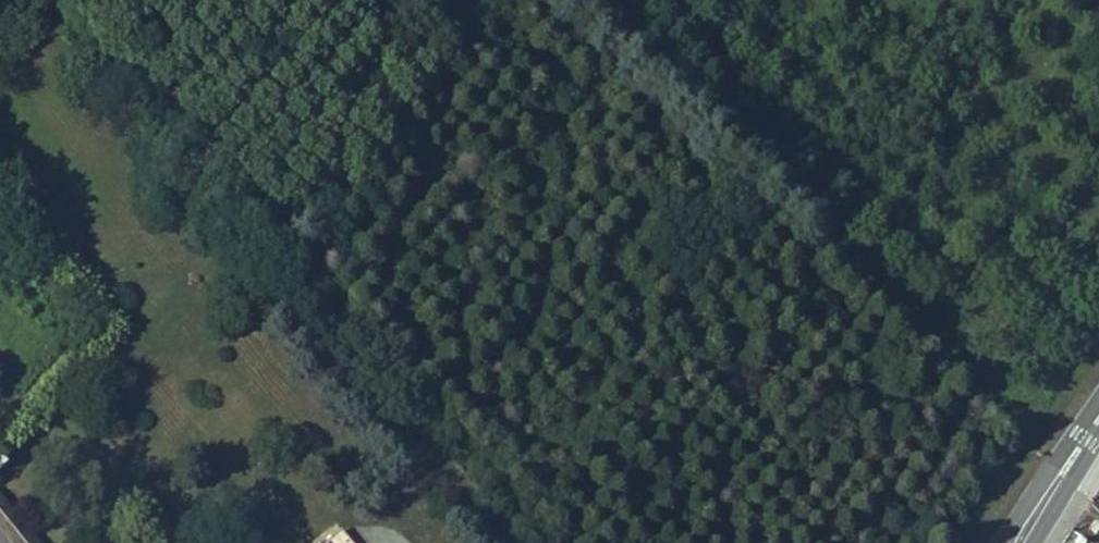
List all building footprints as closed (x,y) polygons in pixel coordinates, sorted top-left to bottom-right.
[(9,464),(2,456),(0,457),(0,471),(9,464)] [(347,532),(334,542),(356,542),(347,532)]
